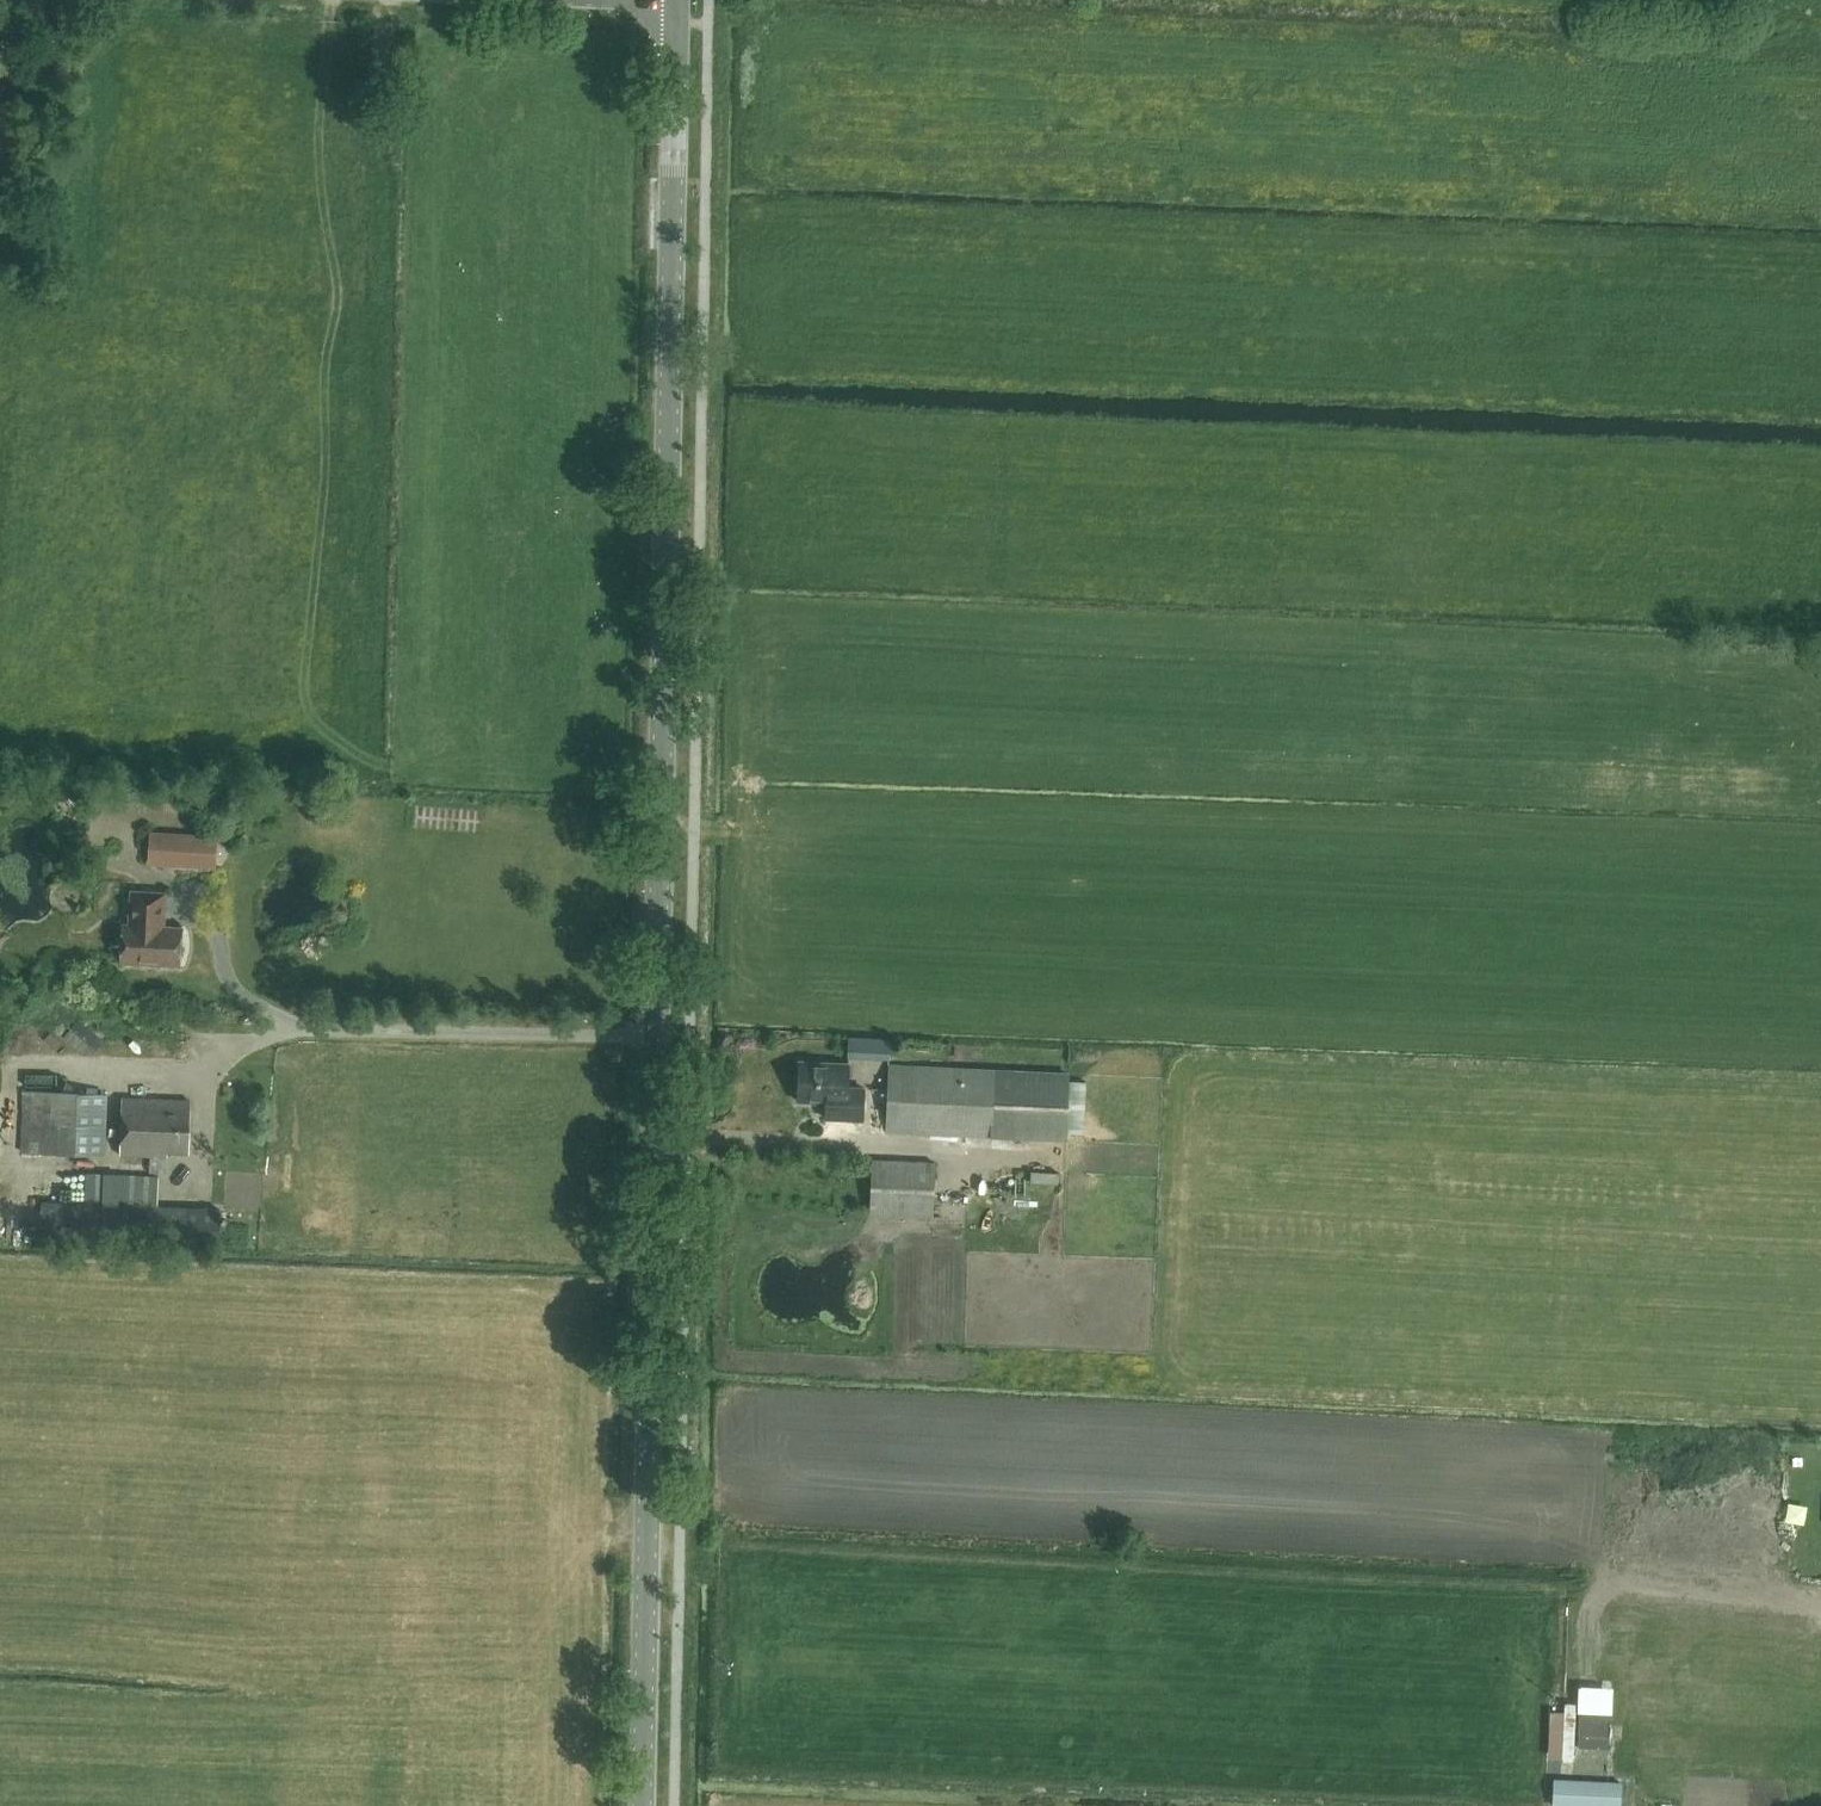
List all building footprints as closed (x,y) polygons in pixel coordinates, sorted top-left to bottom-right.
[(394,93),(395,81),(384,81),(384,92),(394,93)] [(150,831),(148,864),(215,869),(218,836),(150,831)] [(180,966),(182,927),(164,926),(166,893),(131,891),(129,924),(123,924),(121,962),(180,966)] [(826,1119),(862,1121),(864,1088),(847,1087),(848,1063),(800,1061),(798,1101),(826,1103),(826,1119)] [(885,1132),(1065,1142),(1068,1074),(889,1065),(885,1132)] [(106,1155),(107,1093),(91,1093),(91,1090),(21,1090),(21,1153),(106,1155)] [(166,1156),(166,1152),(188,1153),(190,1101),(122,1098),(120,1154),(151,1155),(166,1156)] [(932,1218),(936,1162),(872,1159),(870,1215),(932,1218)] [(185,1246),(215,1247),(217,1209),(217,1207),(156,1205),(157,1177),(87,1174),(85,1202),(41,1201),(41,1243),(185,1248),(185,1246)] [(1622,1783),(1554,1780),(1553,1804),(1584,1805),(1620,1805),(1622,1783)]
